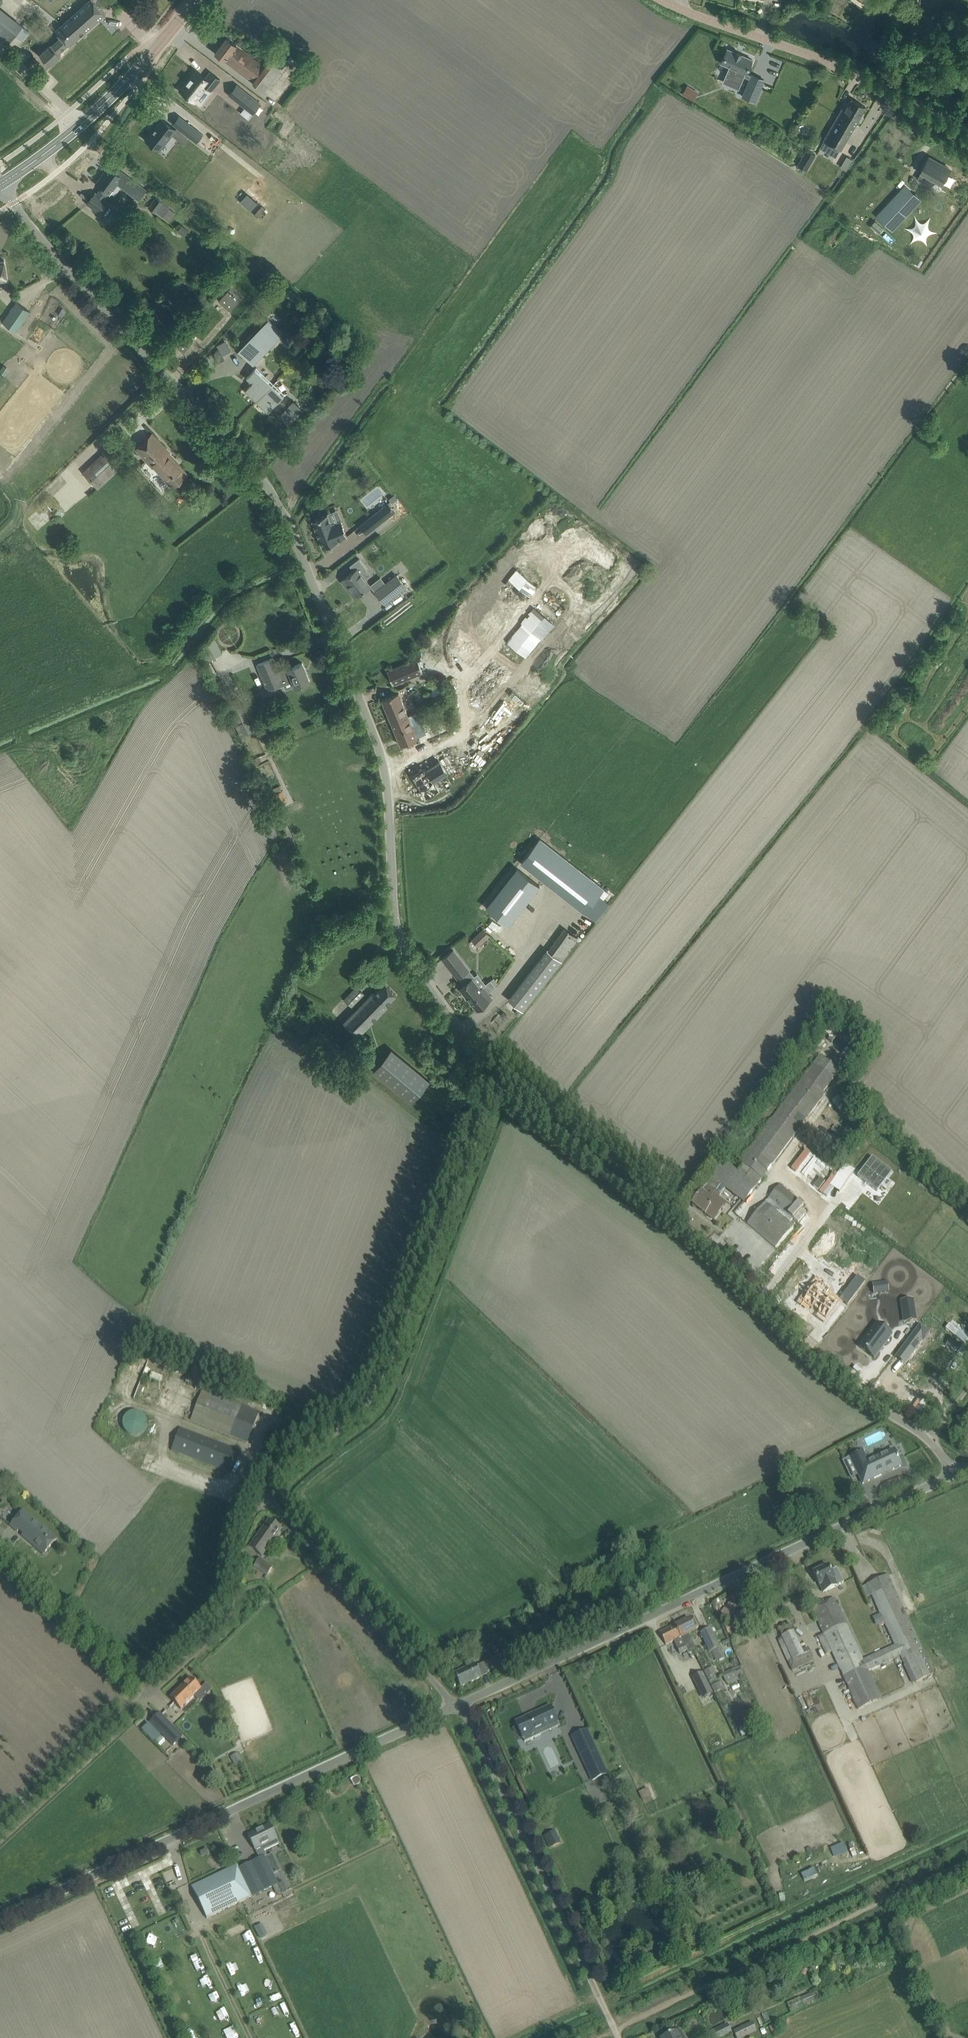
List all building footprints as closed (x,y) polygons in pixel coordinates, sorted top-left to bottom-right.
[(40,53),(50,65),(61,55),(59,52),(68,44),(69,45),(92,25),(105,13),(93,0),(90,0),(56,30),(62,36),(52,45),(51,44),(40,53)] [(7,45),(15,36),(22,41),(29,31),(23,26),(23,25),(0,7),(0,39),(7,45)] [(215,53),(253,82),(265,66),(227,37),(215,53)] [(746,73),(752,59),(741,54),(736,51),(736,52),(727,49),(721,63),(730,67),(725,78),(740,84),(744,76),(745,73),(746,73)] [(265,66),(253,82),(266,91),(289,61),(288,60),(276,51),(265,66)] [(288,60),(289,61),(302,70),(306,65),(292,54),(288,60)] [(196,70),(180,90),(195,101),(207,86),(211,90),(212,90),(220,79),(211,71),(206,78),(196,70)] [(755,101),(764,80),(752,74),(752,75),(746,73),(745,73),(744,76),(750,78),(743,96),(755,101)] [(693,101),(698,92),(687,85),(682,94),(693,101)] [(244,140),(255,126),(209,90),(192,111),(203,120),(209,112),(244,140)] [(244,91),(237,100),(246,107),(253,113),(260,104),(244,91)] [(824,141),(820,147),(836,157),(840,150),(865,106),(852,98),(848,104),(846,102),(824,141)] [(253,113),(246,107),(241,113),(248,119),(253,113)] [(176,129),(162,118),(146,139),(160,150),(172,135),(176,129)] [(187,122),(181,130),(191,137),(197,142),(203,134),(187,122)] [(807,149),(798,165),(806,170),(815,154),(807,149)] [(847,156),(841,167),(846,170),(852,159),(847,156)] [(921,172),(917,178),(931,186),(934,180),(942,184),(950,169),(929,157),(921,172)] [(92,206),(102,213),(109,203),(104,198),(108,192),(109,193),(117,183),(139,199),(146,190),(121,171),(118,174),(108,167),(96,183),(102,187),(97,194),(95,192),(92,197),(88,203),(92,206)] [(875,215),(892,231),(921,200),(904,184),(875,215)] [(258,203),(248,194),(240,202),(251,211),(258,203)] [(170,221),(176,212),(163,203),(164,202),(156,196),(148,207),(156,213),(157,211),(170,221)] [(266,209),(262,206),(254,214),(258,217),(266,209)] [(177,230),(185,236),(189,230),(182,224),(177,230)] [(839,226),(826,241),(833,247),(846,232),(839,226)] [(218,300),(230,310),(241,297),(230,287),(218,300)] [(147,297),(139,306),(150,317),(159,309),(147,297)] [(16,331),(30,312),(30,311),(17,302),(2,322),(16,331)] [(294,315),(291,319),(294,322),(297,324),(302,318),(296,313),(294,315)] [(284,333),(268,319),(239,349),(237,348),(237,349),(253,365),(284,333)] [(184,352),(190,344),(193,341),(187,336),(178,346),(184,352)] [(257,400),(273,383),(256,367),(247,378),(252,383),(248,388),(246,390),(257,400)] [(273,383),(257,400),(268,411),(284,394),(273,383)] [(293,400),(279,415),(290,424),(303,410),(293,400)] [(152,434),(136,449),(148,461),(149,460),(173,486),(187,473),(180,466),(178,467),(164,452),(167,450),(152,434)] [(83,475),(92,484),(98,490),(120,468),(105,453),(83,475)] [(374,527),(395,511),(388,503),(367,519),(374,527)] [(331,524),(328,515),(328,514),(312,520),(312,521),(323,547),(323,548),(338,541),(338,540),(347,536),(341,520),(340,520),(331,524)] [(358,595),(370,585),(361,573),(367,569),(359,558),(350,565),(354,571),(342,580),(348,587),(350,585),(358,595)] [(511,580),(535,596),(542,585),(518,569),(511,580)] [(384,603),(406,586),(397,575),(375,592),(384,603)] [(534,606),(510,644),(532,658),(556,620),(534,606)] [(471,628),(492,644),(500,634),(479,618),(471,628)] [(205,645),(213,659),(227,652),(219,638),(205,645)] [(292,677),(295,686),(310,681),(302,662),(288,668),(288,669),(279,672),(273,657),(258,664),(268,689),(283,682),(282,681),(292,677)] [(423,672),(417,658),(387,670),(393,684),(423,672)] [(468,682),(461,690),(471,699),(468,702),(480,713),(490,702),(468,682)] [(399,693),(382,700),(401,745),(418,738),(417,737),(426,733),(417,712),(408,716),(399,693)] [(233,700),(226,703),(241,736),(248,733),(233,700)] [(423,796),(438,790),(435,782),(449,776),(443,763),(430,769),(429,767),(414,772),(423,796)] [(281,786),(272,790),(279,805),(288,801),(281,786)] [(539,838),(521,861),(587,912),(605,888),(539,838)] [(517,867),(487,906),(509,924),(540,885),(517,867)] [(489,935),(484,929),(472,940),(473,940),(477,936),(482,942),(489,935)] [(548,949),(509,999),(519,1007),(515,1012),(519,1015),(562,960),(578,938),(565,929),(550,950),(548,949)] [(453,949),(442,958),(458,978),(459,976),(465,983),(460,987),(478,1009),(492,998),(487,992),(495,986),(490,980),(480,988),(472,978),(466,971),(469,969),(453,949)] [(374,992),(343,1022),(357,1037),(388,1006),(387,1005),(397,995),(385,983),(375,993),(374,992)] [(364,993),(357,986),(349,994),(356,1002),(364,993)] [(318,1031),(314,1039),(325,1044),(329,1036),(318,1031)] [(412,1102),(430,1081),(391,1049),(373,1070),(412,1102)] [(825,1091),(825,1090),(840,1071),(819,1055),(804,1075),(803,1074),(740,1160),(743,1163),(738,1171),(724,1161),(692,1204),(705,1214),(706,1213),(714,1219),(726,1203),(713,1194),(721,1184),(744,1201),(756,1184),(755,1184),(757,1181),(759,1182),(825,1091)] [(872,1157),(857,1176),(877,1191),(892,1172),(872,1157)] [(781,1185),(748,1223),(771,1243),(804,1205),(781,1185)] [(739,1213),(745,1205),(740,1201),(734,1209),(739,1213)] [(857,1276),(839,1300),(847,1306),(865,1282),(857,1276)] [(887,1281),(872,1283),(874,1293),(888,1291),(887,1281)] [(816,1287),(803,1304),(826,1321),(839,1304),(827,1296),(829,1293),(818,1285),(816,1287)] [(939,1361),(940,1360),(938,1359),(940,1357),(930,1350),(928,1352),(921,1346),(919,1348),(916,1345),(931,1325),(922,1319),(902,1346),(913,1355),(905,1366),(912,1371),(911,1371),(916,1375),(917,1373),(925,1379),(932,1370),(936,1374),(943,1364),(939,1361)] [(858,1347),(874,1359),(891,1335),(876,1324),(858,1347)] [(136,1397),(154,1404),(166,1368),(148,1362),(136,1397)] [(184,1418),(237,1438),(247,1442),(258,1412),(195,1388),(184,1418)] [(124,1430),(126,1431),(127,1433),(129,1434),(132,1435),(134,1436),(136,1436),(139,1435),(141,1434),(143,1433),(145,1431),(146,1429),(147,1427),(147,1424),(147,1422),(147,1420),(146,1417),(144,1415),(142,1414),(140,1413),(138,1412),(136,1411),(133,1411),(131,1412),(129,1413),(127,1414),(125,1416),(124,1418),(123,1420),(123,1423),(123,1425),(123,1427),(124,1430)] [(236,1450),(227,1446),(180,1428),(171,1450),(228,1472),(236,1450)] [(863,1451),(850,1457),(863,1483),(881,1475),(880,1472),(892,1466),(893,1469),(901,1465),(894,1450),(873,1459),(874,1461),(869,1464),(863,1451)] [(22,1535),(33,1545),(44,1554),(57,1539),(24,1511),(11,1526),(17,1532),(19,1530),(24,1533),(22,1535)] [(269,1520),(250,1547),(262,1556),(281,1529),(269,1520)] [(310,1553),(307,1549),(300,1555),(304,1559),(310,1553)] [(254,1565),(267,1575),(272,1568),(259,1558),(254,1565)] [(826,1566),(826,1564),(820,1567),(821,1569),(813,1572),(823,1592),(844,1582),(837,1568),(830,1571),(828,1566),(826,1566)] [(867,1584),(896,1645),(899,1652),(919,1642),(888,1575),(867,1584)] [(863,1660),(834,1599),(812,1609),(824,1633),(818,1636),(827,1654),(832,1652),(859,1708),(881,1698),(868,1671),(901,1656),(899,1652),(896,1645),(863,1660)] [(727,1604),(720,1613),(728,1620),(739,1607),(731,1600),(728,1604),(727,1604)] [(675,1625),(686,1650),(687,1650),(689,1654),(696,1650),(688,1634),(695,1630),(694,1629),(699,1627),(694,1617),(690,1619),(689,1618),(675,1625)] [(680,1654),(686,1650),(675,1625),(659,1632),(665,1645),(673,1641),(680,1654)] [(801,1648),(793,1632),(790,1625),(779,1630),(782,1638),(778,1640),(793,1670),(814,1660),(808,1647),(805,1649),(804,1647),(801,1648)] [(720,1641),(716,1642),(710,1629),(700,1633),(708,1652),(713,1650),(714,1654),(718,1661),(724,1659),(721,1649),(723,1648),(720,1641)] [(913,1683),(933,1674),(934,1674),(919,1642),(899,1652),(901,1656),(913,1683)] [(475,1663),(454,1673),(461,1687),(482,1677),(487,1674),(487,1673),(499,1667),(499,1665),(504,1662),(501,1655),(476,1666),(475,1663)] [(677,1662),(682,1674),(691,1670),(685,1658),(677,1662)] [(713,1667),(704,1671),(707,1677),(715,1673),(713,1667)] [(734,1668),(722,1674),(726,1682),(738,1677),(737,1676),(743,1673),(742,1670),(735,1673),(734,1669),(734,1668)] [(709,1686),(702,1672),(692,1677),(699,1691),(709,1686)] [(201,1689),(198,1685),(191,1678),(170,1698),(181,1709),(201,1689)] [(718,1683),(712,1686),(715,1692),(722,1689),(718,1683)] [(540,1730),(558,1721),(550,1706),(516,1722),(525,1742),(542,1734),(540,1730)] [(173,1745),(182,1737),(169,1725),(170,1723),(160,1712),(150,1722),(173,1745)] [(743,1736),(760,1730),(756,1720),(739,1727),(743,1736)] [(592,1780),(607,1773),(587,1730),(572,1736),(592,1780)] [(237,1753),(230,1757),(236,1766),(243,1762),(237,1753)] [(277,1839),(270,1825),(249,1835),(260,1858),(239,1868),(237,1864),(192,1886),(207,1918),(252,1897),(252,1896),(278,1884),(265,1857),(267,1856),(264,1850),(279,1843),(277,1839)] [(551,1847),(562,1843),(558,1830),(546,1834),(551,1847)] [(153,1956),(162,1953),(160,1944),(151,1946),(153,1956)] [(253,1954),(257,1961),(265,1957),(262,1950),(253,1954)] [(867,1961),(859,1965),(862,1972),(870,1968),(867,1961)] [(166,1962),(159,1966),(162,1971),(168,1967),(166,1962)] [(183,1990),(170,1996),(174,2004),(187,1998),(183,1990)] [(810,1993),(801,1997),(804,2006),(814,2002),(810,1993)] [(215,1995),(207,1999),(212,2009),(221,2005),(215,1995)] [(187,2011),(178,2015),(183,2024),(192,2019),(187,2011)] [(752,2021),(732,2030),(736,2037),(742,2037),(757,2031),(752,2021)] [(731,2033),(727,2024),(709,2032),(712,2037),(720,2037),(731,2033)] [(777,2024),(770,2027),(775,2036),(782,2033),(777,2024)] [(224,2037),(226,2037),(236,2032),(232,2025),(220,2032),(224,2037)] [(676,2031),(662,2037),(687,2037),(680,2029),(680,2030),(677,2032),(676,2031)]
